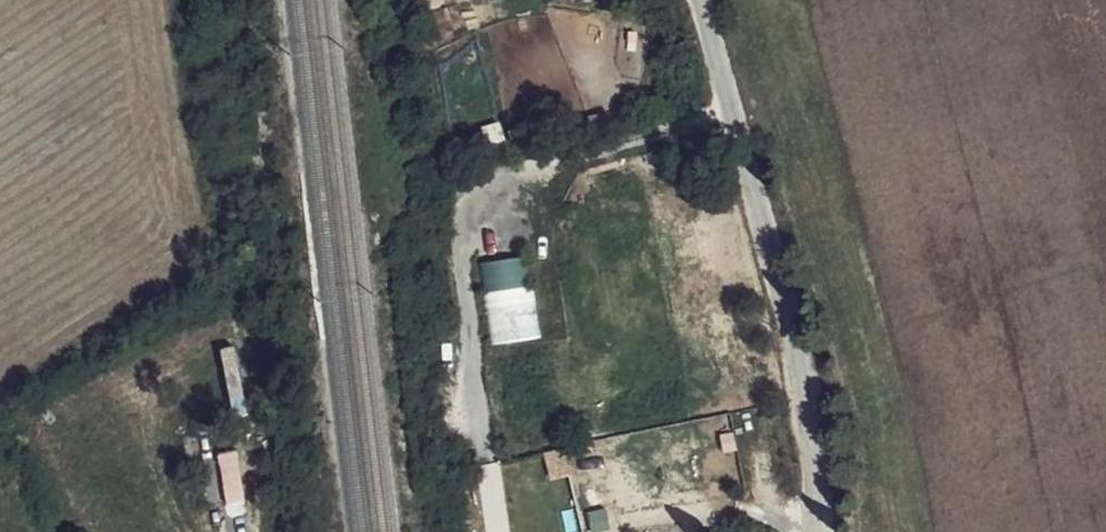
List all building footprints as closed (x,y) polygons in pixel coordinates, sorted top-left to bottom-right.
[(534,341),(528,258),(481,261),(486,344),(534,341)]
